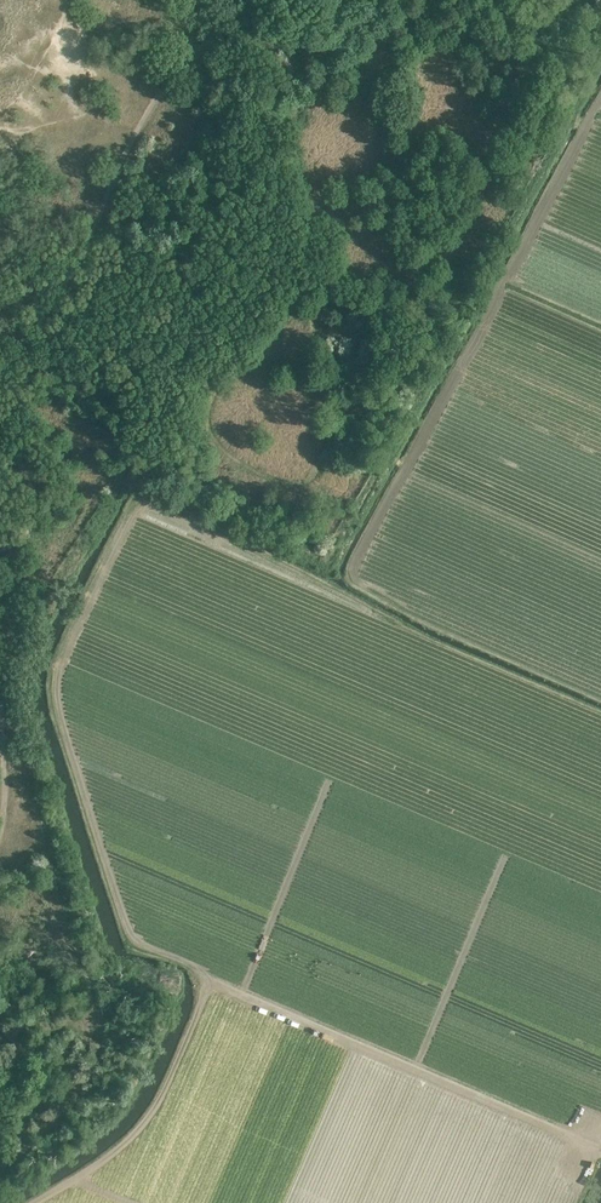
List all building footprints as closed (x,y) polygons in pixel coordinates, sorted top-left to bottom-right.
[(560,1148),(553,1164),(563,1168),(570,1152),(560,1148)]
